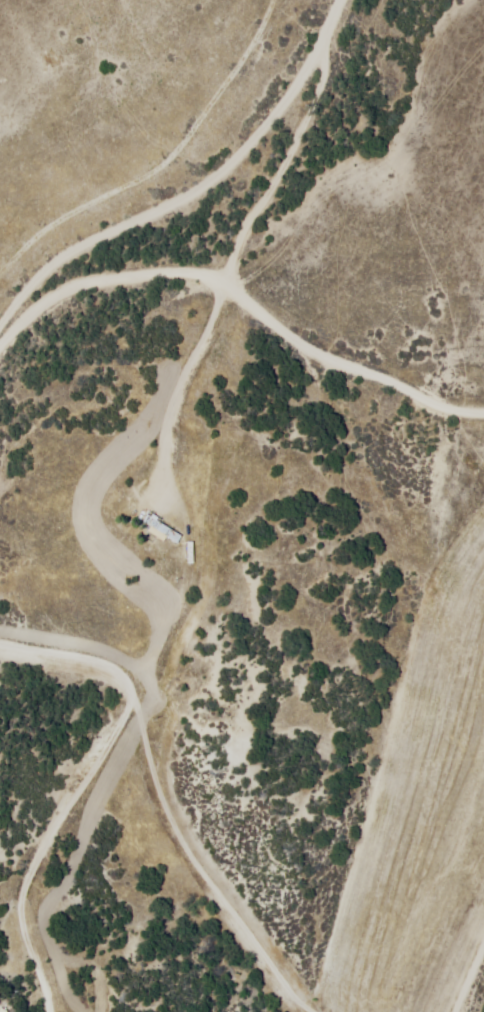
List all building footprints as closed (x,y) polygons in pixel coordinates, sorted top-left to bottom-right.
[(144,522),(169,540),(173,534),(148,516),(144,522)]
